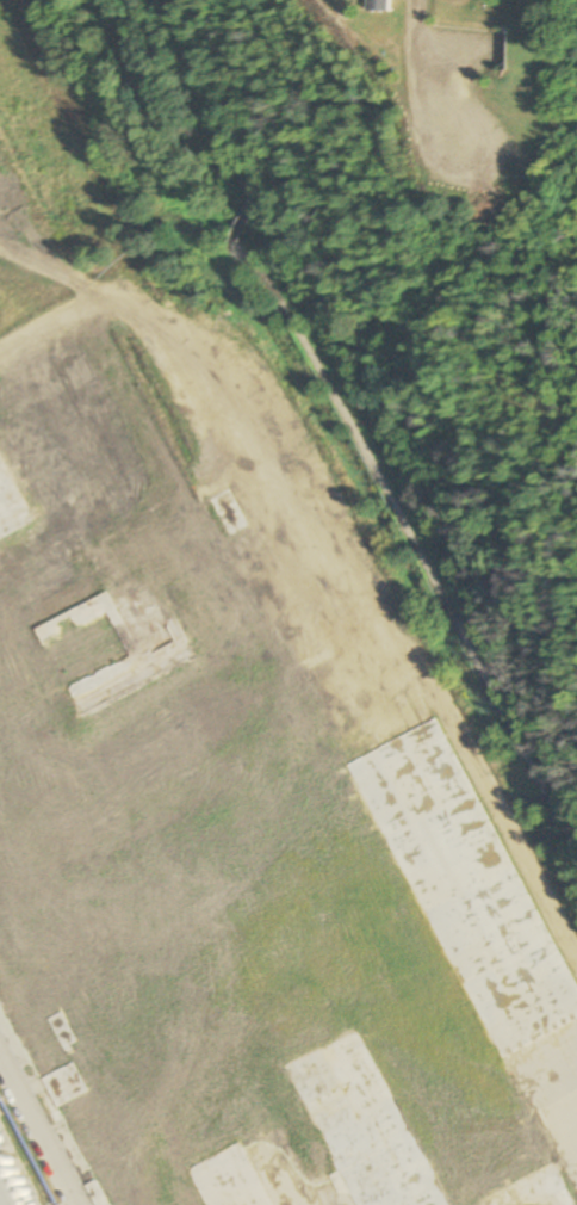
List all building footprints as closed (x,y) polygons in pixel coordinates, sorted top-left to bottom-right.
[(28,525),(0,467),(0,539),(28,525)] [(221,537),(243,529),(228,490),(206,498),(221,537)] [(88,1204),(268,1204),(239,1141),(276,1124),(300,1176),(321,1166),(339,1204),(576,1204),(576,1200),(509,1052),(576,1020),(576,1012),(440,716),(329,767),(205,500),(151,525),(168,564),(140,576),(170,641),(135,657),(106,593),(29,629),(9,585),(0,590),(0,1014),(88,1204)] [(0,1173),(0,1204),(15,1204),(0,1173)]
